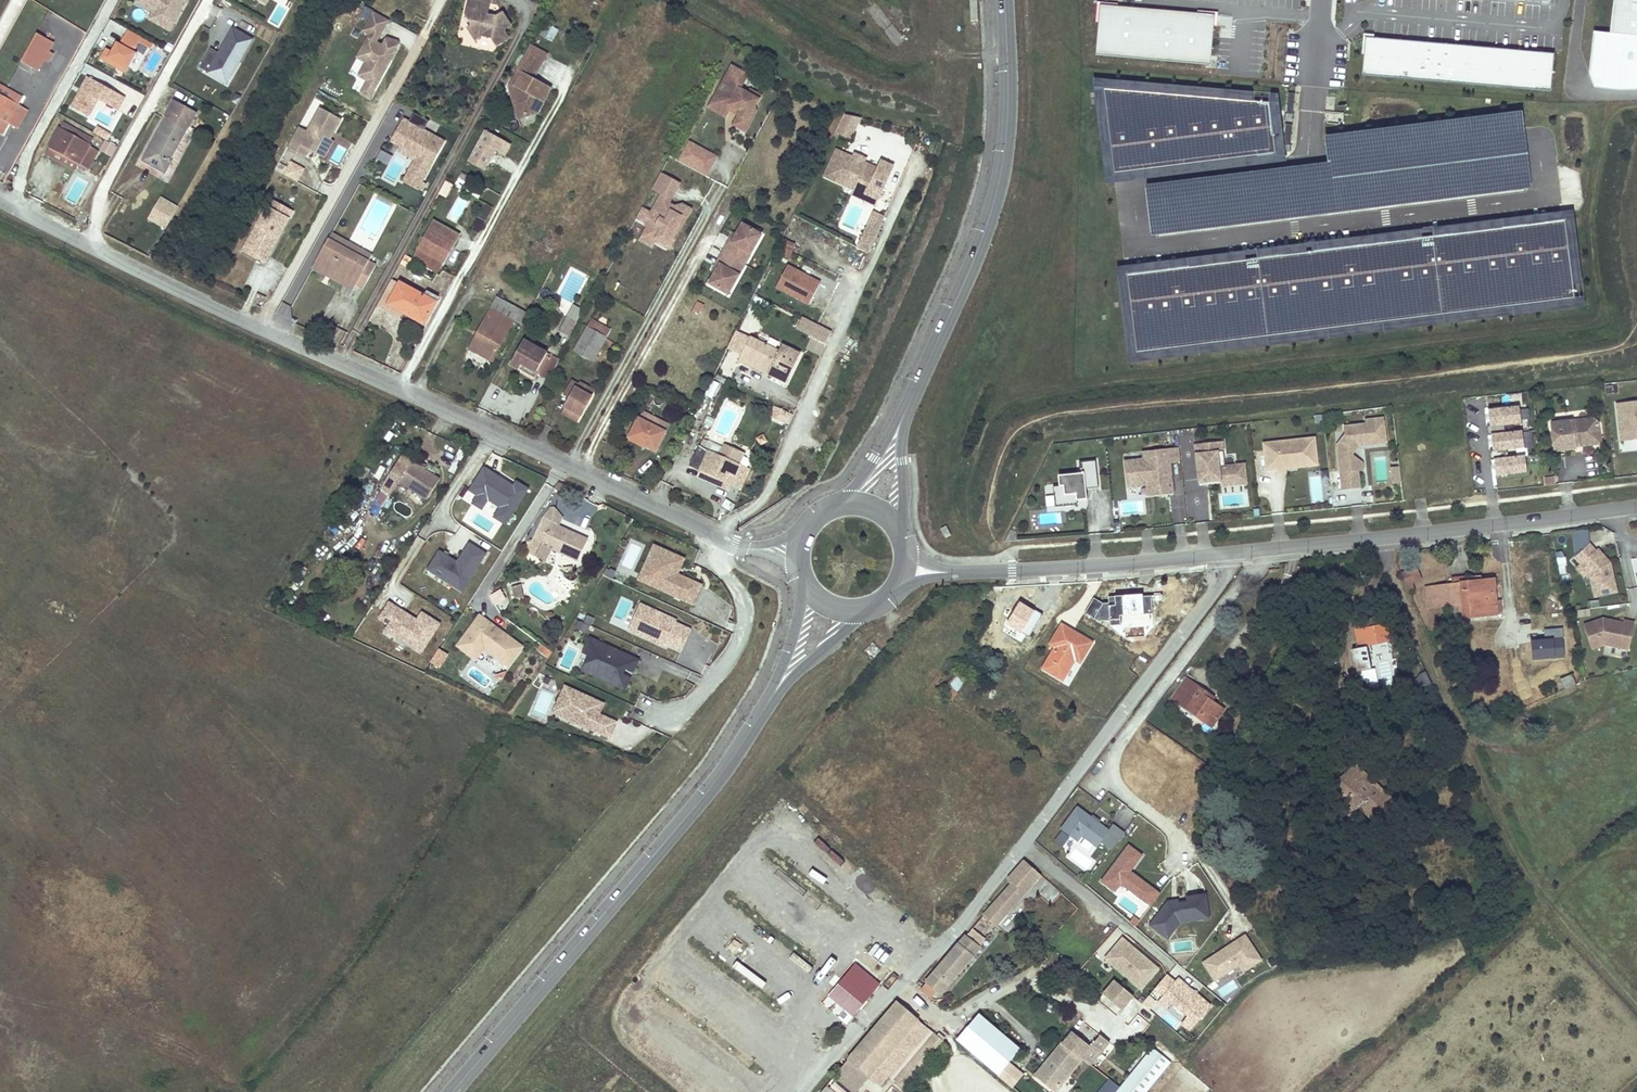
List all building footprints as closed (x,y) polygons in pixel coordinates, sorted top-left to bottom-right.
[(186,1),(184,0),(137,0),(136,3),(153,12),(174,24),(186,1)] [(476,0),(469,0),(466,15),(469,20),(472,26),(468,29),(475,40),(482,36),(491,39),(497,46),(508,39),(504,33),(505,29),(510,26),(503,14),(497,17),(487,15),(490,3),(476,0)] [(1609,35),(1594,33),(1589,74),(1594,87),(1619,90),(1636,90),(1636,0),(1613,0),(1609,35)] [(1214,15),(1101,5),(1096,56),(1212,67),(1214,15)] [(170,31),(174,24),(153,12),(149,19),(170,31)] [(379,36),(388,20),(374,12),(369,22),(381,28),(379,36)] [(379,36),(381,28),(369,22),(364,31),(370,35),(361,51),(368,55),(371,62),(366,63),(359,76),(368,81),(361,94),(370,98),(390,62),(389,58),(391,54),(391,55),(394,50),(395,50),(398,44),(397,42),(387,39),(382,46),(376,43),(379,36)] [(552,26),(546,23),(539,35),(546,38),(552,26)] [(559,30),(552,26),(546,38),(552,42),(559,30)] [(239,62),(252,40),(233,29),(218,56),(209,51),(199,68),(203,70),(227,83),(239,62)] [(154,45),(143,39),(129,31),(121,45),(118,43),(112,53),(105,49),(99,60),(106,63),(126,75),(137,55),(135,53),(140,45),(151,51),(154,45)] [(37,33),(21,61),(37,71),(53,43),(37,33)] [(1553,54),(1364,38),(1361,75),(1550,92),(1553,54)] [(168,42),(165,49),(171,52),(174,46),(168,42)] [(546,55),(531,46),(527,54),(542,62),(546,55)] [(368,55),(361,51),(357,58),(366,63),(371,62),(368,55)] [(516,109),(527,116),(538,113),(551,89),(533,80),(542,62),(527,54),(517,71),(522,74),(511,93),(516,109)] [(227,83),(203,70),(202,73),(228,87),(241,63),(239,62),(227,83)] [(752,110),(760,97),(749,91),(747,94),(739,90),(747,76),(731,67),(712,101),(728,110),(730,107),(740,112),(733,125),(744,132),(755,112),(752,110)] [(125,92),(88,71),(79,89),(99,100),(116,109),(125,92)] [(511,93),(522,74),(517,71),(509,86),(511,93)] [(1105,184),(1285,162),(1277,95),(1092,79),(1105,184)] [(19,105),(23,97),(0,84),(0,95),(19,105)] [(99,100),(79,89),(70,104),(91,115),(99,100)] [(1293,110),(1294,94),(1288,93),(1286,115),(1292,116),(1293,110)] [(2,121),(6,114),(12,117),(19,105),(0,95),(0,120),(2,121)] [(174,100),(140,161),(165,174),(172,161),(170,160),(196,113),(174,100)] [(728,110),(712,101),(708,109),(724,118),(728,110)] [(0,120),(0,132),(3,134),(8,124),(17,129),(28,110),(19,105),(12,117),(6,114),(2,121),(0,120)] [(527,116),(516,109),(518,119),(527,116)] [(306,135),(297,130),(286,150),(296,156),(300,149),(308,153),(317,158),(326,142),(328,143),(339,122),(319,112),(306,135)] [(409,121),(408,122),(423,131),(429,121),(414,113),(409,121)] [(1520,113),(1504,115),(1331,137),(1324,137),(1327,164),(1145,186),(1151,237),(1530,190),(1520,113)] [(850,140),(860,121),(844,116),(836,133),(850,140)] [(399,127),(404,130),(408,122),(409,121),(403,118),(399,127)] [(399,127),(391,140),(402,145),(403,143),(422,153),(412,171),(410,170),(403,182),(417,190),(418,189),(422,191),(426,184),(422,181),(444,142),(423,131),(408,122),(404,130),(399,127)] [(62,123),(60,128),(90,145),(93,140),(62,123)] [(1290,147),(1292,125),(1285,124),(1283,147),(1290,147)] [(113,135),(97,127),(94,133),(110,141),(113,135)] [(60,128),(52,141),(58,144),(54,151),(79,165),(87,169),(98,151),(89,147),(90,145),(60,128)] [(510,145),(485,132),(469,161),(484,170),(495,150),(505,155),(510,145)] [(58,144),(52,141),(45,154),(75,171),(79,165),(54,151),(58,144)] [(322,161),(331,144),(328,143),(326,142),(317,158),(322,161)] [(422,153),(403,143),(402,145),(418,155),(410,170),(412,171),(422,153)] [(714,159),(688,144),(678,163),(704,177),(714,159)] [(300,149),(296,156),(304,160),(308,153),(300,149)] [(885,186),(893,167),(881,162),(877,170),(852,159),(836,152),(825,177),(854,189),(866,195),(873,180),(885,186)] [(862,164),(864,159),(855,154),(852,159),(862,164)] [(288,168),(284,175),(297,182),(304,169),(291,162),(288,168)] [(275,170),(284,175),(288,168),(279,163),(275,170)] [(461,173),(454,186),(464,191),(471,178),(461,173)] [(680,229),(690,210),(685,207),(682,208),(680,211),(672,206),(682,187),(660,174),(651,190),(661,195),(650,214),(641,209),(634,221),(647,228),(639,241),(651,248),(653,245),(665,251),(669,250),(674,240),(673,239),(679,229),(680,229)] [(878,200),(885,186),(873,180),(866,195),(854,189),(851,196),(875,207),(878,200)] [(454,185),(446,181),(439,194),(446,198),(454,185)] [(1566,195),(1581,192),(1580,185),(1565,188),(1566,195)] [(379,195),(377,200),(391,207),(393,203),(379,195)] [(179,208),(161,197),(148,219),(165,230),(179,208)] [(685,207),(674,201),(672,206),(680,211),(682,208),(685,207)] [(486,221),(493,208),(483,203),(476,216),(486,221)] [(291,216),(268,204),(264,211),(287,223),(291,216)] [(287,223),(264,211),(239,256),(262,269),(276,242),(273,240),(277,234),(280,235),(287,223)] [(1572,211),(1116,268),(1127,364),(1584,307),(1572,211)] [(875,234),(883,218),(873,213),(866,230),(875,234)] [(412,259),(428,268),(433,258),(442,263),(458,235),(433,221),(412,259)] [(728,295),(761,236),(742,225),(736,236),(733,241),(730,239),(714,267),(717,269),(715,274),(709,284),(728,295)] [(870,245),(875,234),(866,230),(861,241),(870,245)] [(331,234),(327,240),(368,262),(372,256),(331,234)] [(327,240),(314,264),(355,286),(368,263),(368,262),(327,240)] [(779,256),(788,260),(795,245),(788,242),(784,249),(782,248),(779,256)] [(541,249),(535,258),(552,268),(557,258),(541,249)] [(433,258),(428,268),(437,273),(442,263),(433,258)] [(368,263),(355,286),(363,290),(375,267),(368,263)] [(355,286),(314,264),(311,268),(353,291),(355,286)] [(788,266),(776,288),(809,305),(821,283),(788,266)] [(383,294),(375,308),(384,313),(385,310),(400,317),(402,313),(388,305),(391,299),(399,285),(391,280),(383,294)] [(400,284),(399,285),(391,299),(388,305),(402,313),(411,318),(411,316),(419,320),(433,296),(426,293),(424,297),(400,284)] [(503,302),(497,298),(469,349),(491,361),(513,320),(522,325),(527,315),(519,310),(522,304),(513,299),(506,295),(503,302)] [(433,296),(419,320),(425,323),(438,299),(433,296)] [(576,322),(582,310),(573,304),(559,330),(568,336),(576,322)] [(590,320),(586,326),(606,337),(610,331),(590,320)] [(805,335),(810,325),(800,320),(795,330),(805,335)] [(830,335),(810,325),(805,335),(811,338),(805,350),(818,357),(825,344),(830,335)] [(606,337),(586,326),(573,350),(592,361),(606,337)] [(741,357),(749,339),(735,333),(733,338),(726,350),(741,357)] [(786,384),(799,355),(781,346),(778,352),(749,339),(741,357),(769,370),(767,375),(786,384)] [(510,363),(518,368),(521,364),(536,372),(545,377),(556,358),(524,340),(510,363)] [(769,370),(741,357),(738,362),(767,375),(769,370)] [(556,358),(545,377),(548,379),(559,359),(556,358)] [(521,364),(518,368),(534,377),(536,372),(521,364)] [(714,399),(719,383),(710,380),(705,396),(714,399)] [(589,395),(576,388),(577,385),(570,381),(562,394),(569,398),(564,406),(580,415),(591,396),(589,395)] [(577,385),(576,388),(589,395),(593,389),(579,382),(577,385)] [(648,391),(641,403),(648,407),(655,395),(648,391)] [(1616,404),(1620,433),(1631,431),(1632,440),(1636,440),(1636,401),(1616,404)] [(577,422),(580,415),(564,406),(561,413),(577,422)] [(773,406),(769,417),(787,424),(791,413),(773,406)] [(1521,422),(1519,407),(1488,411),(1490,426),(1486,426),(1488,436),(1491,435),(1505,434),(1504,424),(1521,422)] [(638,418),(664,432),(668,424),(642,411),(638,418)] [(1592,417),(1552,421),(1555,449),(1576,447),(1576,445),(1575,442),(1581,441),(1582,444),(1593,443),(1592,433),(1594,433),(1600,426),(1599,423),(1592,417)] [(638,418),(628,436),(654,450),(664,432),(638,418)] [(1385,442),(1383,423),(1377,423),(1376,418),(1365,419),(1366,423),(1344,426),(1345,435),(1337,445),(1341,489),(1359,487),(1357,469),(1352,470),(1350,454),(1358,445),(1358,442),(1361,442),(1361,444),(1385,442)] [(1601,442),(1600,426),(1594,433),(1592,433),(1593,443),(1601,442)] [(1179,444),(1193,443),(1193,430),(1179,430),(1179,444)] [(1632,440),(1631,431),(1620,433),(1621,442),(1632,440)] [(1524,447),(1522,432),(1505,434),(1491,435),(1493,451),(1489,451),(1491,460),(1494,460),(1508,458),(1507,449),(1524,447)] [(1316,459),(1314,437),(1274,441),(1275,448),(1264,449),(1266,470),(1276,469),(1286,467),(1285,462),(1316,459)] [(704,439),(700,446),(699,445),(689,465),(701,470),(725,481),(728,474),(734,477),(744,455),(724,445),(719,455),(704,448),(707,441),(704,439)] [(1225,465),(1222,441),(1194,444),(1198,478),(1208,478),(1208,481),(1220,480),(1240,478),(1239,464),(1225,465)] [(1172,492),(1169,461),(1180,460),(1178,448),(1143,452),(1143,459),(1125,461),(1127,483),(1148,481),(1154,484),(1155,494),(1172,492)] [(1399,466),(1397,450),(1389,451),(1390,467),(1399,466)] [(419,467),(421,465),(403,453),(380,488),(390,494),(399,480),(428,498),(441,477),(426,468),(424,470),(419,467)] [(1362,463),(1350,454),(1352,470),(1357,469),(1363,469),(1362,463)] [(1527,472),(1525,456),(1508,458),(1494,460),(1496,476),(1527,472)] [(1317,464),(1316,459),(1285,462),(1286,467),(1317,464)] [(1080,473),(1062,475),(1063,485),(1059,486),(1053,487),(1055,507),(1071,506),(1071,501),(1087,499),(1085,489),(1098,487),(1095,460),(1078,462),(1080,473)] [(423,461),(421,465),(419,467),(424,470),(426,468),(428,464),(423,461)] [(1247,482),(1245,463),(1239,464),(1240,478),(1220,480),(1221,485),(1247,482)] [(489,502),(499,510),(494,517),(506,525),(511,517),(526,495),(528,492),(529,491),(517,483),(516,484),(501,474),(499,476),(486,467),(471,490),(479,496),(473,503),(483,510),(489,502)] [(725,481),(701,470),(698,476),(728,490),(731,484),(725,481)] [(728,474),(725,481),(731,484),(738,488),(741,480),(734,477),(728,474)] [(1555,477),(1544,477),(1544,485),(1555,484),(1555,477)] [(1155,494),(1154,484),(1148,481),(1127,483),(1127,486),(1146,484),(1147,495),(1155,494)] [(560,491),(563,484),(558,482),(554,489),(560,491)] [(549,505),(543,519),(559,526),(563,517),(555,508),(549,505)] [(559,526),(543,519),(527,553),(547,561),(553,549),(578,560),(587,542),(568,534),(569,531),(559,526)] [(946,526),(940,529),(945,538),(951,535),(946,526)] [(1589,544),(1587,529),(1570,531),(1574,557),(1587,545),(1589,544)] [(569,531),(568,534),(587,542),(588,540),(569,531)] [(487,553),(470,543),(458,562),(440,551),(429,570),(437,575),(439,571),(453,580),(451,583),(464,591),(487,553)] [(1616,592),(1610,563),(1607,563),(1604,560),(1606,559),(1597,549),(1595,551),(1589,544),(1587,545),(1574,557),(1581,564),(1583,562),(1590,570),(1588,572),(1589,573),(1594,597),(1616,592)] [(652,587),(692,604),(700,586),(676,575),(668,572),(675,556),(654,547),(642,574),(655,580),(652,587)] [(668,572),(676,575),(683,560),(675,556),(668,572)] [(1590,570),(1583,562),(1581,564),(1577,568),(1584,575),(1588,572),(1590,570)] [(608,568),(603,575),(614,581),(619,574),(608,568)] [(1420,581),(1414,568),(1401,575),(1408,591),(1415,588),(1413,584),(1420,581)] [(439,571),(437,575),(451,583),(453,580),(439,571)] [(655,580),(642,574),(639,581),(652,587),(655,580)] [(1427,607),(1449,605),(1462,603),(1463,617),(1496,614),(1493,580),(1464,583),(1454,584),(1425,587),(1427,607)] [(521,586),(512,587),(515,599),(524,599),(521,586)] [(506,600),(501,590),(492,595),(497,605),(502,602),(506,600)] [(442,624),(423,613),(419,620),(417,623),(401,612),(402,610),(391,603),(381,619),(391,625),(388,630),(396,635),(398,632),(413,641),(411,645),(424,653),(442,624)] [(1462,603),(1449,605),(1450,618),(1463,617),(1462,603)] [(681,651),(691,630),(675,624),(676,621),(667,617),(666,620),(652,614),(654,611),(639,605),(628,630),(646,638),(648,631),(659,636),(656,642),(665,647),(666,644),(681,651)] [(419,620),(402,610),(401,612),(417,623),(419,620)] [(667,617),(654,611),(652,614),(666,620),(667,617)] [(594,620),(588,616),(585,622),(591,625),(594,620)] [(467,652),(489,622),(481,617),(459,646),(467,652)] [(1630,642),(1634,623),(1624,620),(1623,623),(1603,619),(1583,625),(1591,649),(1604,644),(1619,647),(1620,640),(1630,642)] [(523,647),(489,622),(467,652),(477,659),(485,648),(510,666),(523,647)] [(589,627),(579,622),(576,629),(586,633),(589,627)] [(1388,623),(1355,629),(1359,649),(1368,647),(1392,642),(1388,623)] [(1061,625),(1052,640),(1059,645),(1054,653),(1053,651),(1043,668),(1062,680),(1072,663),(1068,661),(1070,657),(1074,659),(1080,662),(1091,643),(1061,625)] [(656,642),(659,636),(648,631),(646,638),(656,642)] [(413,641),(398,632),(396,635),(411,645),(413,641)] [(638,661),(590,639),(586,647),(590,648),(587,654),(590,656),(587,662),(592,664),(588,673),(625,690),(630,679),(621,675),(619,674),(622,667),(625,668),(633,672),(638,661)] [(1052,640),(1048,648),(1053,651),(1054,653),(1059,645),(1052,640)] [(1629,650),(1630,642),(1620,640),(1619,647),(1629,650)] [(540,644),(536,650),(548,658),(552,652),(540,644)] [(1368,647),(1359,649),(1363,672),(1373,670),(1368,647)] [(1357,673),(1363,672),(1359,649),(1353,650),(1357,673)] [(592,664),(587,662),(583,671),(588,673),(592,664)] [(1432,684),(1428,672),(1419,676),(1423,687),(1432,684)] [(954,675),(942,692),(951,699),(964,681),(959,678),(954,675)] [(1572,675),(1561,679),(1564,689),(1576,685),(1572,675)] [(1170,698),(1178,703),(1193,682),(1185,677),(1170,698)] [(1193,682),(1178,703),(1211,727),(1223,710),(1206,698),(1209,694),(1193,682)] [(599,713),(604,703),(565,685),(556,704),(579,715),(576,722),(610,738),(617,722),(599,713)] [(579,715),(556,704),(553,712),(576,722),(579,715)] [(1430,752),(1420,757),(1426,771),(1437,767),(1430,752)] [(1356,768),(1343,782),(1356,790),(1367,778),(1356,768)] [(1356,790),(1343,782),(1330,802),(1350,814),(1358,805),(1381,826),(1398,807),(1389,799),(1387,801),(1379,794),(1381,791),(1367,778),(1356,790)] [(1389,799),(1381,791),(1379,794),(1387,801),(1389,799)] [(1091,817),(1078,807),(1061,829),(1077,841),(1082,835),(1097,847),(1101,842),(1112,850),(1125,833),(1113,824),(1109,830),(1099,823),(1101,821),(1093,815),(1091,817)] [(1194,817),(1188,830),(1194,833),(1201,820),(1194,817)] [(1068,836),(1062,832),(1055,840),(1062,845),(1068,836)] [(1142,855),(1128,845),(1101,881),(1115,891),(1121,884),(1151,906),(1160,894),(1130,871),(1126,869),(1129,865),(1133,867),(1142,855)] [(995,927),(1041,875),(1024,861),(1007,879),(1012,883),(983,916),(995,927)] [(1168,902),(1156,917),(1174,930),(1180,922),(1208,917),(1205,894),(1186,897),(1187,902),(1171,904),(1168,902)] [(1174,930),(1156,917),(1150,925),(1168,938),(1174,930)] [(986,938),(972,927),(965,936),(978,948),(986,938)] [(1086,940),(1099,947),(1105,936),(1092,929),(1086,940)] [(1095,954),(1101,960),(1125,935),(1119,929),(1095,954)] [(1261,959),(1245,935),(1203,962),(1215,980),(1239,965),(1244,971),(1261,959)] [(940,993),(978,948),(965,936),(926,981),(940,993)] [(1141,988),(1157,968),(1141,955),(1139,957),(1129,949),(1131,947),(1122,939),(1109,954),(1118,962),(1114,966),(1141,988)] [(1141,955),(1131,947),(1129,949),(1139,957),(1141,955)] [(1114,966),(1118,962),(1109,954),(1106,958),(1114,966)] [(849,1012),(875,983),(854,964),(828,993),(849,1012)] [(1162,996),(1175,981),(1166,974),(1154,989),(1162,996)] [(1190,1029),(1210,1005),(1178,978),(1175,981),(1162,996),(1157,1002),(1190,1029)] [(1133,996),(1114,980),(1104,992),(1123,1008),(1133,996)] [(897,1002),(833,1077),(851,1091),(856,1091),(868,1078),(879,1087),(929,1029),(897,1002)] [(1023,1050),(980,1015),(957,1042),(1000,1078),(1011,1064),(1023,1050)] [(1082,1058),(1090,1048),(1071,1032),(1036,1075),(1057,1091),(1062,1087),(1060,1085),(1082,1058)] [(935,1034),(894,1082),(903,1089),(943,1041),(935,1034)] [(1091,1065),(1109,1043),(1100,1036),(1090,1048),(1082,1058),(1091,1065)] [(1171,1064),(1152,1048),(1119,1088),(1116,1091),(1148,1091),(1171,1064)] [(963,1051),(957,1053),(951,1055),(942,1061),(932,1073),(929,1090),(931,1091),(1013,1091),(963,1051)] [(1011,1064),(1000,1078),(1013,1088),(1024,1075),(1011,1064)] [(1119,1088),(1109,1080),(1099,1091),(1116,1091),(1119,1088)]
